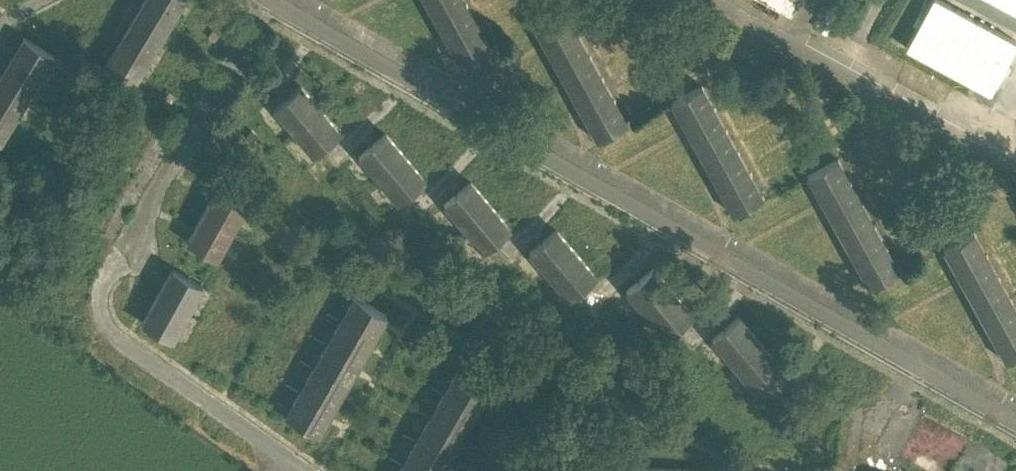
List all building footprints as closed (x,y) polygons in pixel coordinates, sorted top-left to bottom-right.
[(134,84),(184,0),(143,0),(104,66),(134,84)] [(460,66),(491,49),(465,0),(425,0),(460,66)] [(793,13),(800,0),(765,0),(793,13)] [(1015,87),(1015,0),(973,0),(947,53),(1015,87)] [(534,29),(596,140),(627,123),(566,11),(534,29)] [(1,143),(55,55),(25,37),(0,78),(0,142),(1,143)] [(702,84),(671,101),(732,213),(763,196),(702,84)] [(302,86),(275,108),(313,155),(340,133),(302,86)] [(386,134),(360,155),(399,202),(425,180),(386,134)] [(323,154),(305,168),(313,178),(331,163),(323,154)] [(807,175),(867,287),(898,271),(838,159),(807,175)] [(471,182),(444,204),(483,250),(509,229),(471,182)] [(187,242),(217,258),(246,205),(217,188),(187,242)] [(407,200),(390,214),(397,224),(415,209),(407,200)] [(415,209),(397,224),(405,233),(423,218),(415,209)] [(556,230),(530,252),(568,298),(594,276),(556,230)] [(1005,360),(1015,354),(1015,307),(974,232),(943,249),(1005,360)] [(476,264),(491,283),(509,268),(494,249),(476,264)] [(653,268),(627,290),(665,337),(691,315),(653,268)] [(142,322),(172,339),(201,286),(172,270),(142,322)] [(286,416),(318,434),(387,314),(355,296),(286,416)] [(561,311),(577,329),(594,315),(579,296),(561,311)] [(712,339),(751,385),(777,364),(738,317),(712,339)] [(677,336),(659,351),(675,369),(692,354),(677,336)] [(490,387),(458,368),(399,470),(441,470),(490,387)] [(750,401),(757,410),(775,396),(768,387),(750,401)]
